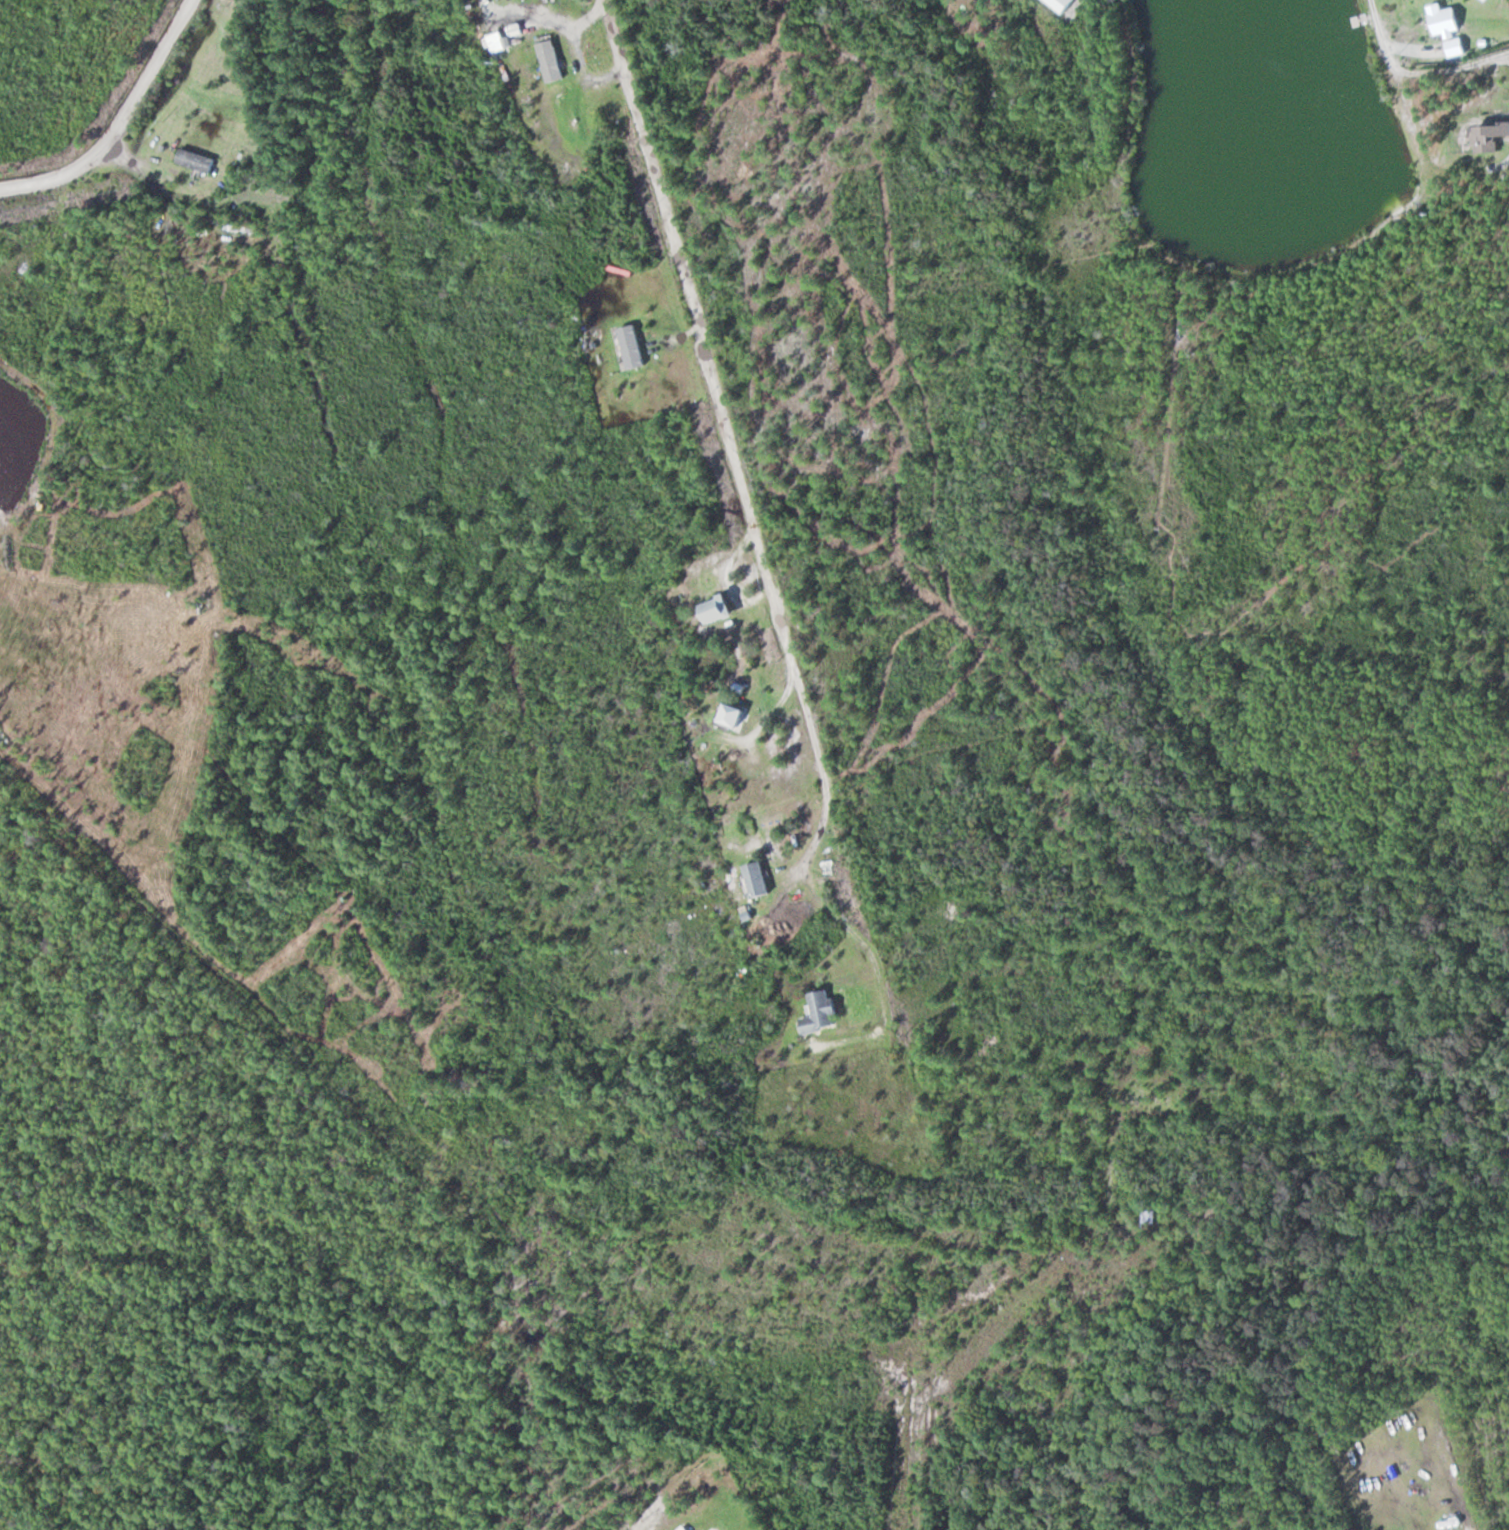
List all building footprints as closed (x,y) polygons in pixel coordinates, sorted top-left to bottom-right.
[(1438,37),(1448,35),(1453,57),(1468,54),(1459,8),(1433,13),(1438,37)] [(540,42),(546,82),(564,80),(558,40),(540,42)] [(1501,138),(1508,138),(1508,124),(1479,125),(1479,153),(1501,153),(1501,138)] [(178,163),(213,175),(218,160),(183,148),(178,163)] [(227,229),(255,237),(256,231),(229,223),(227,229)] [(610,325),(620,372),(631,370),(620,323),(610,325)] [(737,614),(730,595),(703,605),(711,624),(737,614)] [(748,708),(728,703),(723,721),(743,726),(748,708)] [(755,898),(773,892),(763,861),(745,866),(755,898)] [(810,994),(814,1016),(801,1019),(804,1033),(840,1026),(833,989),(810,994)] [(1157,1210),(1144,1210),(1144,1223),(1157,1223),(1157,1210)]
